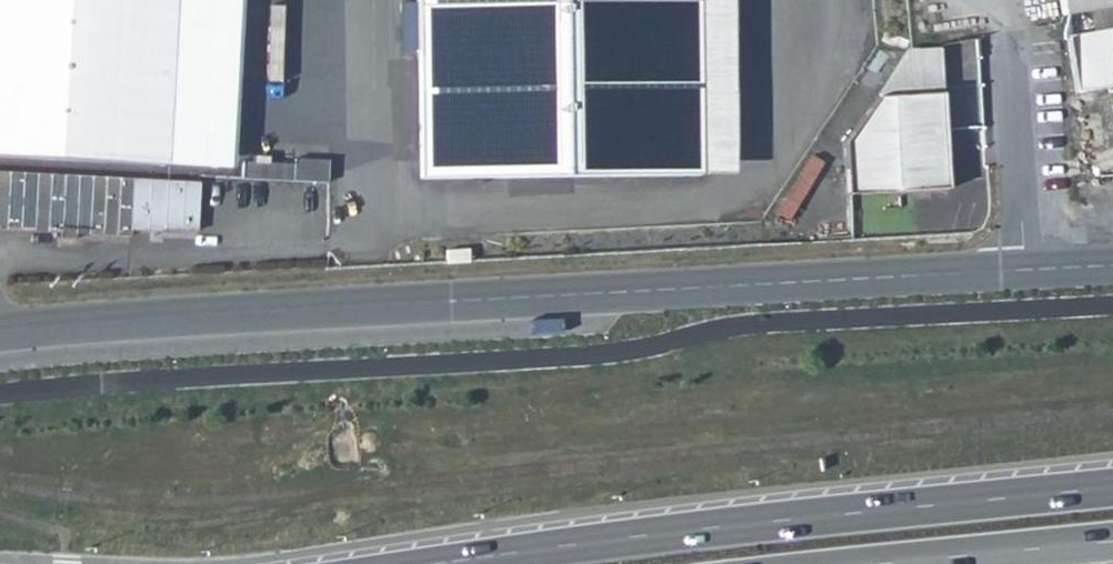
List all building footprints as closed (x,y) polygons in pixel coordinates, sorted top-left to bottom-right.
[(169,185),(180,0),(0,0),(0,177),(169,185)] [(169,185),(236,189),(247,0),(180,0),(169,185)] [(419,190),(699,186),(697,0),(418,0),(419,190)] [(729,0),(697,0),(699,186),(730,185),(729,0)] [(1058,13),(1112,4),(1112,0),(1056,0),(1058,13)] [(1061,37),(1071,92),(1112,85),(1112,28),(1061,37)] [(864,105),(867,107),(870,103),(935,97),(931,53),(897,56),(864,105)] [(837,150),(842,199),(944,189),(936,97),(935,97),(870,103),(867,107),(837,150)] [(299,182),(247,181),(247,198),(333,199),(334,176),(299,176),(299,182)] [(23,182),(0,181),(0,239),(19,239),(60,241),(60,248),(100,249),(101,243),(128,244),(129,237),(163,239),(163,236),(196,238),(198,189),(132,187),(23,182)]
